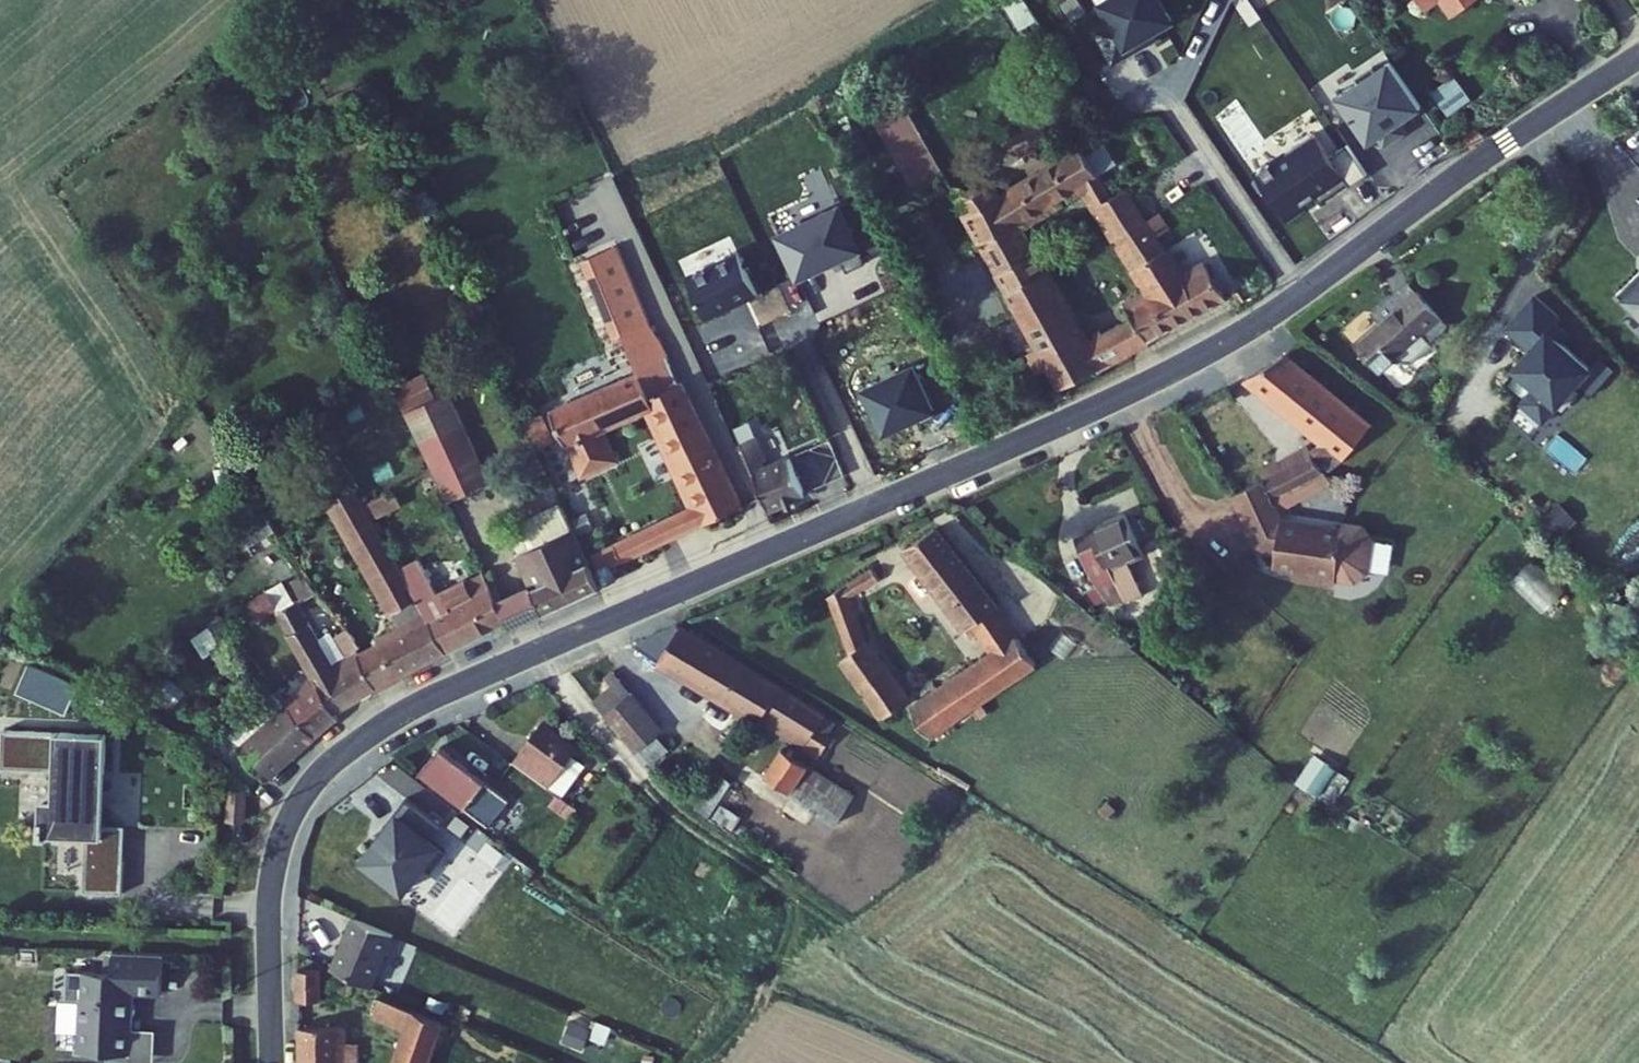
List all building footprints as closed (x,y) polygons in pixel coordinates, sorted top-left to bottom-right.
[(1433,92),(1452,114),(1471,98),(1453,76),(1433,92)] [(1179,274),(1158,241),(1136,253),(1080,164),(1065,173),(1035,123),(951,175),(942,158),(907,179),(1012,363),(1102,321),(1179,274)] [(907,179),(942,158),(933,143),(898,164),(907,179)] [(1619,228),(1631,242),(1611,259),(1606,254),(1581,276),(1616,314),(1638,295),(1638,211),(1619,228)] [(647,494),(651,504),(690,489),(629,363),(625,364),(613,337),(610,338),(559,228),(527,244),(560,316),(565,313),(583,352),(595,378),(598,384),(606,402),(603,403),(641,482),(647,494)] [(1366,270),(1363,274),(1373,283),(1377,301),(1393,315),(1403,303),(1366,270)] [(1315,326),(1345,353),(1378,314),(1387,322),(1393,315),(1377,301),(1373,283),(1363,274),(1315,326)] [(1529,305),(1504,280),(1474,311),(1496,333),(1479,351),(1499,372),(1484,387),(1505,408),(1556,356),(1526,327),(1517,317),(1529,305)] [(1284,425),(1308,445),(1333,411),(1247,344),(1207,365),(1284,425)] [(583,352),(506,386),(521,419),(556,403),(598,384),(595,378),(583,352)] [(380,370),(350,384),(365,415),(406,394),(391,364),(380,370)] [(434,453),(406,394),(365,415),(393,473),(434,453)] [(521,419),(535,451),(570,436),(556,403),(521,419)] [(692,411),(723,484),(753,471),(735,427),(721,433),(708,404),(692,411)] [(1270,434),(1285,458),(1308,445),(1284,425),(1270,434)] [(1221,464),(1236,489),(1285,458),(1270,434),(1221,464)] [(1236,489),(1221,464),(1193,481),(1223,533),(1240,536),(1237,552),(1257,556),(1275,559),(1273,565),(1297,569),(1299,564),(1317,568),(1330,558),(1336,526),(1327,513),(1307,509),(1306,515),(1245,503),(1236,489)] [(788,470),(759,484),(773,514),(802,499),(788,470)] [(459,604),(551,563),(508,473),(472,490),(469,498),(479,517),(464,525),(480,557),(443,575),(455,599),(459,604)] [(289,498),(326,565),(354,552),(351,547),(315,484),(289,498)] [(1047,564),(1079,584),(1112,578),(1094,542),(1110,536),(1093,499),(1045,518),(1048,524),(1033,529),(1047,564)] [(1557,539),(1575,522),(1558,504),(1540,521),(1557,539)] [(612,510),(570,529),(574,538),(616,519),(612,510)] [(871,694),(889,722),(996,653),(952,595),(957,590),(894,513),(864,532),(933,621),(938,618),(956,639),(871,694)] [(241,542),(269,538),(266,517),(238,521),(241,542)] [(443,575),(430,548),(388,571),(368,537),(351,547),(354,552),(376,590),(398,628),(455,599),(443,575)] [(326,565),(348,605),(376,590),(354,552),(326,565)] [(804,645),(844,704),(868,690),(827,627),(807,588),(840,569),(832,554),(786,582),(813,639),(804,645)] [(1275,559),(1257,556),(1256,561),(1273,565),(1275,559)] [(247,565),(252,577),(265,568),(259,559),(247,565)] [(1538,606),(1556,588),(1530,562),(1512,579),(1538,606)] [(226,592),(266,660),(285,692),(328,667),(309,626),(297,610),(288,615),(285,609),(269,619),(246,580),(226,592)] [(348,605),(309,626),(328,667),(398,628),(376,590),(348,605)] [(155,614),(180,645),(190,636),(166,605),(155,614)] [(801,746),(814,755),(836,723),(676,621),(633,640),(681,677),(763,725),(771,714),(806,736),(801,746)] [(598,742),(617,763),(645,735),(627,718),(631,713),(576,656),(568,665),(578,676),(558,694),(592,732),(597,728),(605,736),(598,742)] [(266,660),(239,682),(269,719),(290,701),(285,692),(266,660)] [(209,749),(221,756),(269,719),(239,682),(227,668),(177,708),(189,722),(187,724),(209,749)] [(55,672),(44,696),(70,708),(81,684),(55,672)] [(492,706),(464,746),(518,784),(541,751),(527,741),(533,734),(492,706)] [(82,870),(83,837),(56,836),(57,801),(59,749),(65,749),(66,711),(0,708),(0,746),(15,747),(13,779),(0,779),(0,784),(0,814),(1,814),(1,811),(42,813),(40,868),(82,870)] [(763,725),(801,746),(806,736),(771,714),(763,725)] [(378,761),(430,798),(441,786),(431,779),(440,768),(396,737),(378,761)] [(221,756),(209,749),(217,759),(221,756)] [(762,783),(843,821),(858,789),(778,751),(762,783)] [(1315,756),(1299,782),(1325,798),(1341,773),(1315,756)] [(674,812),(746,857),(785,801),(750,781),(723,767),(709,759),(696,778),(674,812)] [(56,836),(83,837),(85,802),(57,801),(56,836)] [(439,835),(406,805),(392,820),(396,823),(359,864),(396,898),(417,874),(426,882),(442,863),(426,849),(439,835)] [(330,967),(371,984),(394,929),(353,912),(330,967)] [(160,958),(109,955),(108,975),(103,975),(65,974),(64,1002),(80,1003),(78,1056),(104,1057),(124,1057),(126,994),(131,994),(158,995),(160,958)] [(306,969),(306,999),(325,999),(326,971),(306,969)] [(131,994),(126,994),(124,1057),(104,1057),(103,1062),(150,1062),(151,1034),(130,1032),(131,994)] [(451,1027),(387,999),(378,1018),(409,1033),(396,1062),(433,1062),(451,1027)] [(564,1044),(583,1051),(588,1038),(605,1044),(612,1026),(577,1012),(564,1044)] [(345,1025),(306,1025),(306,1062),(345,1062),(345,1025)]
